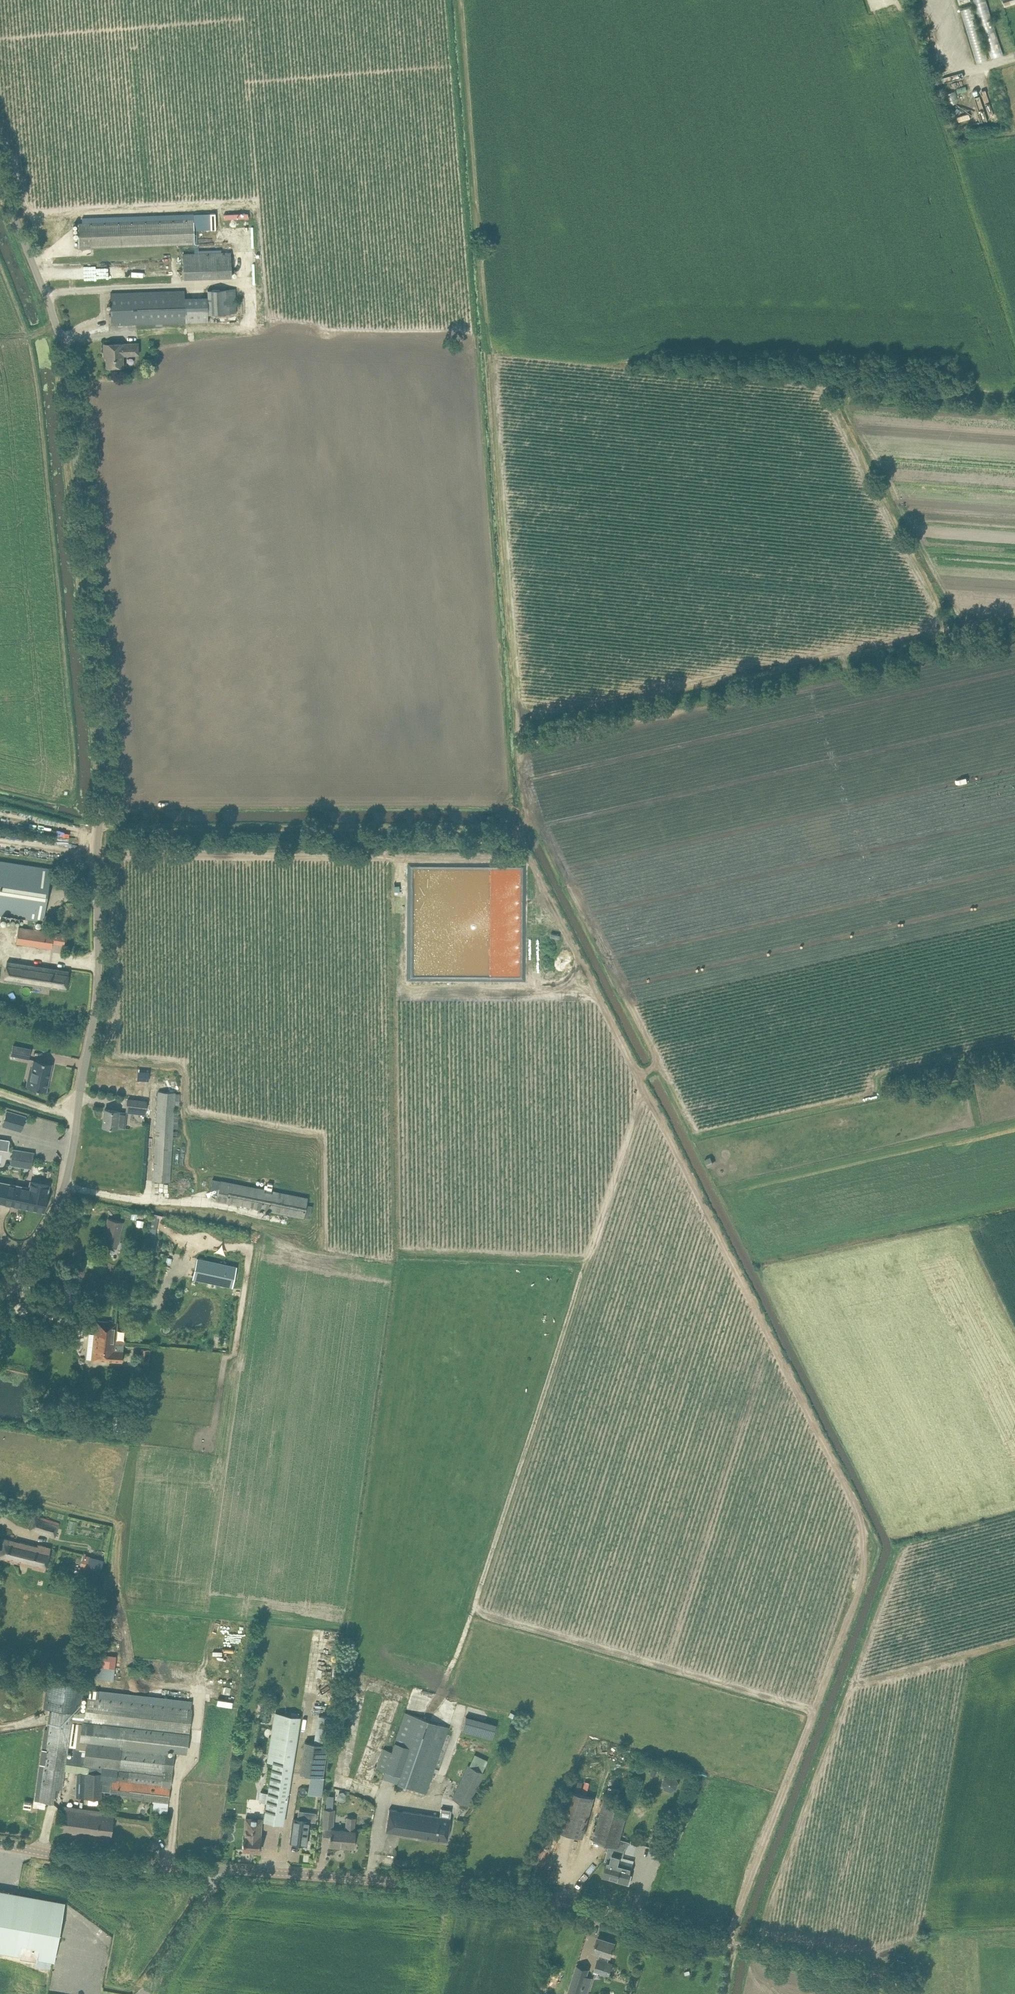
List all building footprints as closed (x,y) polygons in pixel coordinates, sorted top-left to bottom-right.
[(989,58),(1001,55),(986,0),(974,0),(989,58)] [(988,59),(973,5),(962,8),(976,62),(988,59)] [(82,223),(78,223),(79,247),(195,243),(195,252),(221,252),(221,249),(198,250),(197,231),(197,229),(216,228),(215,213),(82,218),(82,223)] [(195,252),(183,253),(184,278),(231,277),(231,251),(221,252),(195,252)] [(184,290),(111,292),(112,324),(185,322),(208,321),(208,313),(236,312),(235,288),(207,290),(207,296),(184,297),(184,290)] [(104,352),(106,352),(107,367),(123,366),(122,354),(138,354),(138,343),(122,344),(122,343),(104,344),(104,352)] [(43,920),(51,868),(0,861),(0,914),(43,920)] [(19,927),(16,943),(51,948),(54,932),(19,927)] [(69,971),(6,961),(4,980),(66,989),(69,971)] [(14,1045),(12,1054),(29,1058),(31,1048),(14,1045)] [(52,1063),(34,1059),(31,1070),(27,1087),(46,1091),(52,1063)] [(158,1091),(153,1181),(170,1182),(175,1092),(158,1091)] [(128,1099),(127,1107),(145,1109),(146,1101),(128,1099)] [(103,1126),(117,1127),(125,1128),(127,1112),(119,1111),(119,1110),(105,1109),(103,1126)] [(24,1124),(26,1117),(6,1111),(2,1125),(14,1128),(16,1121),(24,1124)] [(27,1160),(28,1151),(13,1149),(12,1158),(27,1160)] [(212,1178),(210,1190),(218,1188),(215,1199),(303,1217),(304,1214),(311,1215),(312,1205),(306,1203),(307,1197),(212,1178)] [(34,1209),(44,1211),(49,1185),(39,1183),(38,1189),(0,1180),(0,1201),(34,1209)] [(122,1221),(108,1218),(102,1244),(115,1247),(122,1221)] [(193,1278),(232,1286),(236,1266),(197,1258),(193,1278)] [(96,1319),(94,1333),(91,1359),(122,1362),(124,1344),(115,1343),(117,1322),(96,1319)] [(141,1349),(140,1362),(149,1363),(150,1350),(141,1349)] [(117,1418),(116,1429),(133,1430),(134,1419),(117,1418)] [(30,1528),(55,1537),(59,1524),(34,1515),(30,1528)] [(44,1572),(51,1548),(38,1545),(37,1547),(2,1537),(0,1544),(0,1558),(32,1567),(32,1568),(44,1572)] [(100,1573),(104,1559),(83,1554),(79,1568),(100,1573)] [(90,1664),(90,1679),(114,1679),(114,1664),(90,1664)] [(45,1761),(40,1801),(53,1803),(55,1788),(62,1789),(69,1738),(74,1738),(71,1762),(81,1767),(87,1767),(84,1798),(101,1799),(102,1791),(111,1792),(110,1796),(169,1802),(175,1751),(187,1752),(192,1708),(191,1708),(192,1700),(90,1689),(89,1697),(86,1696),(84,1711),(80,1710),(83,1684),(48,1679),(43,1708),(52,1710),(47,1751),(42,1751),(41,1761),(45,1761)] [(381,1778),(427,1794),(449,1728),(404,1712),(391,1751),(383,1749),(376,1768),(384,1771),(381,1778)] [(259,1800),(267,1802),(264,1820),(283,1823),(301,1716),(281,1713),(268,1792),(261,1791),(259,1800)] [(466,1715),(462,1729),(492,1738),(496,1724),(466,1715)] [(304,1742),(299,1773),(310,1775),(311,1775),(323,1777),(328,1745),(304,1742)] [(468,1806),(484,1773),(468,1765),(452,1798),(468,1806)] [(665,1777),(663,1782),(665,1788),(671,1791),(677,1788),(679,1782),(677,1776),(671,1774),(665,1777)] [(310,1775),(309,1787),(322,1789),(324,1777),(323,1777),(311,1775),(310,1775)] [(566,1789),(558,1819),(555,1829),(582,1836),(593,1797),(566,1789)] [(343,1791),(339,1792),(338,1797),(340,1800),(345,1799),(346,1794),(343,1791)] [(604,1875),(612,1877),(613,1877),(626,1880),(626,1881),(627,1881),(631,1866),(619,1863),(621,1856),(623,1856),(625,1847),(619,1846),(630,1806),(604,1799),(593,1839),(609,1844),(605,1860),(608,1861),(604,1875)] [(263,1804),(244,1802),(243,1815),(261,1816),(263,1804)] [(447,1840),(450,1818),(449,1818),(451,1808),(440,1807),(439,1817),(389,1809),(386,1830),(447,1840)] [(59,1808),(57,1822),(56,1832),(110,1839),(113,1815),(102,1813),(102,1811),(94,1810),(94,1812),(59,1808)] [(334,1808),(326,1808),(324,1826),(332,1826),(334,1808)] [(347,1817),(346,1830),(331,1828),(330,1845),(353,1847),(354,1830),(355,1818),(347,1817)] [(244,1835),(244,1839),(243,1849),(260,1851),(261,1836),(260,1836),(261,1819),(246,1818),(245,1835),(244,1835)] [(293,1818),(292,1832),(290,1842),(306,1844),(309,1820),(293,1818)] [(0,1889),(0,1950),(54,1960),(65,1901),(0,1889)] [(600,1952),(595,1970),(609,1974),(613,1963),(608,1961),(610,1955),(614,1943),(598,1937),(594,1950),(600,1952)] [(588,1989),(582,1987),(588,1969),(577,1966),(569,1992),(576,1993),(586,1993),(588,1989)]
